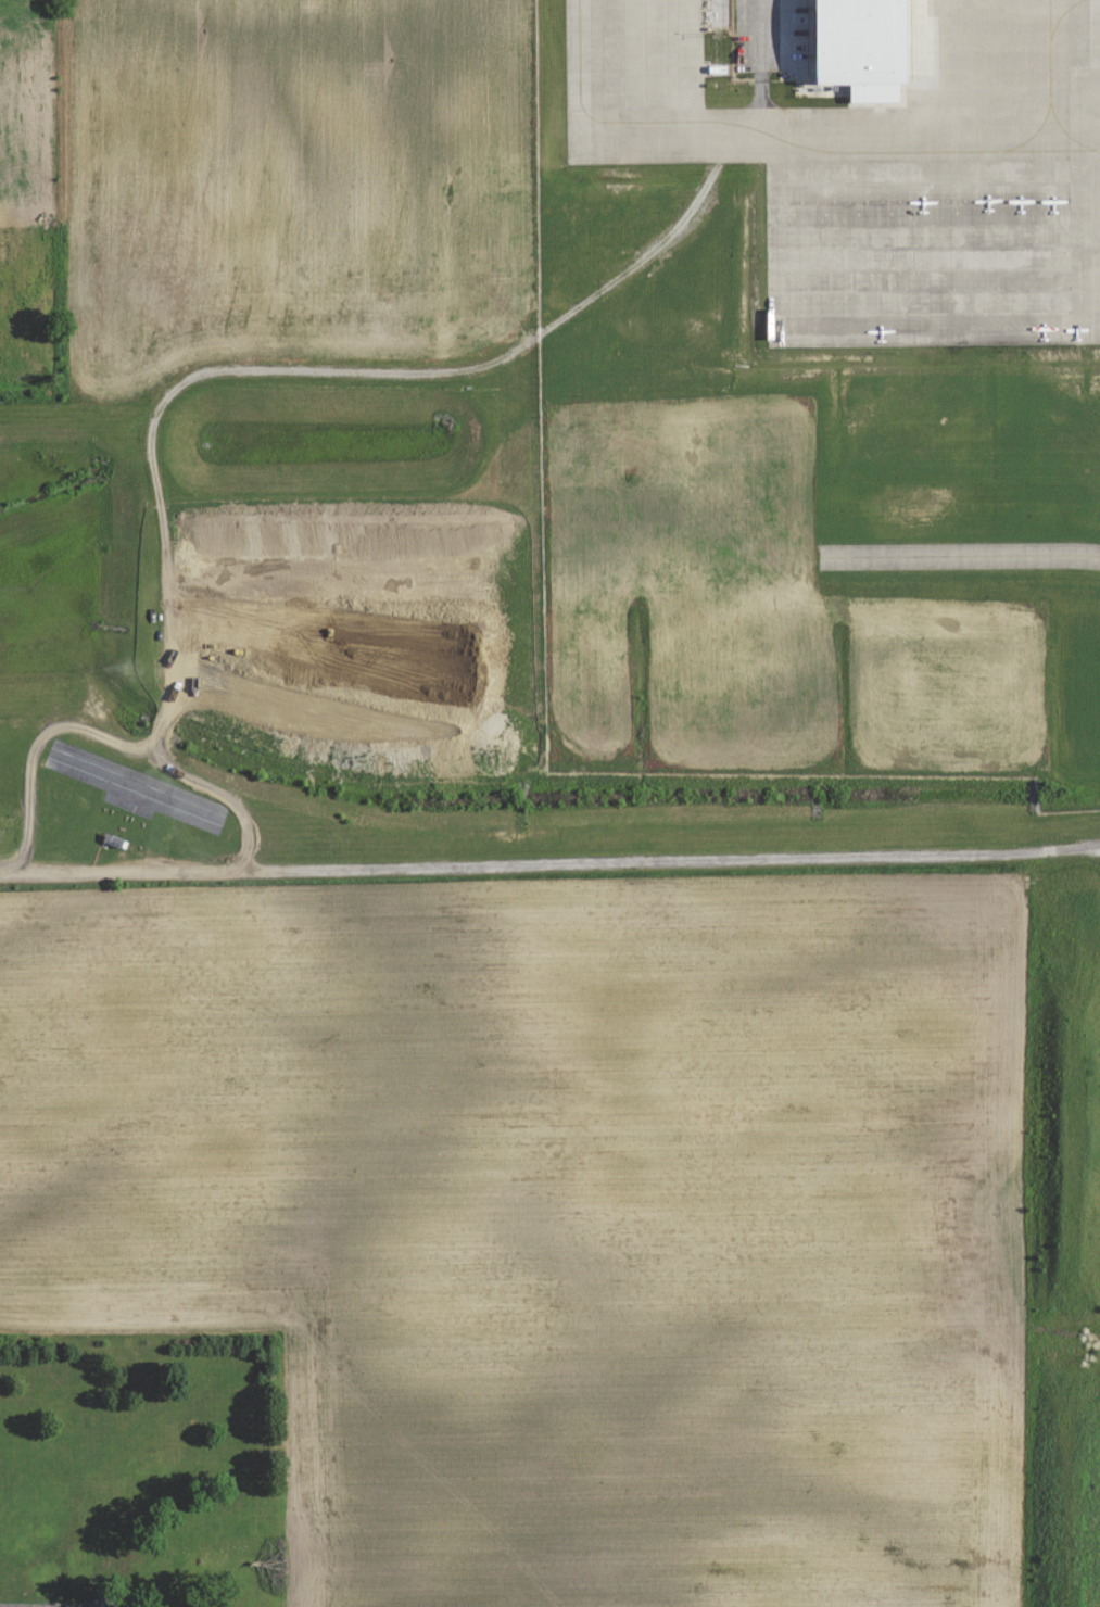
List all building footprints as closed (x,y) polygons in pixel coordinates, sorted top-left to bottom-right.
[(816,86),(850,86),(850,103),(900,103),(900,85),(908,85),(907,0),(816,0),(816,86)]
